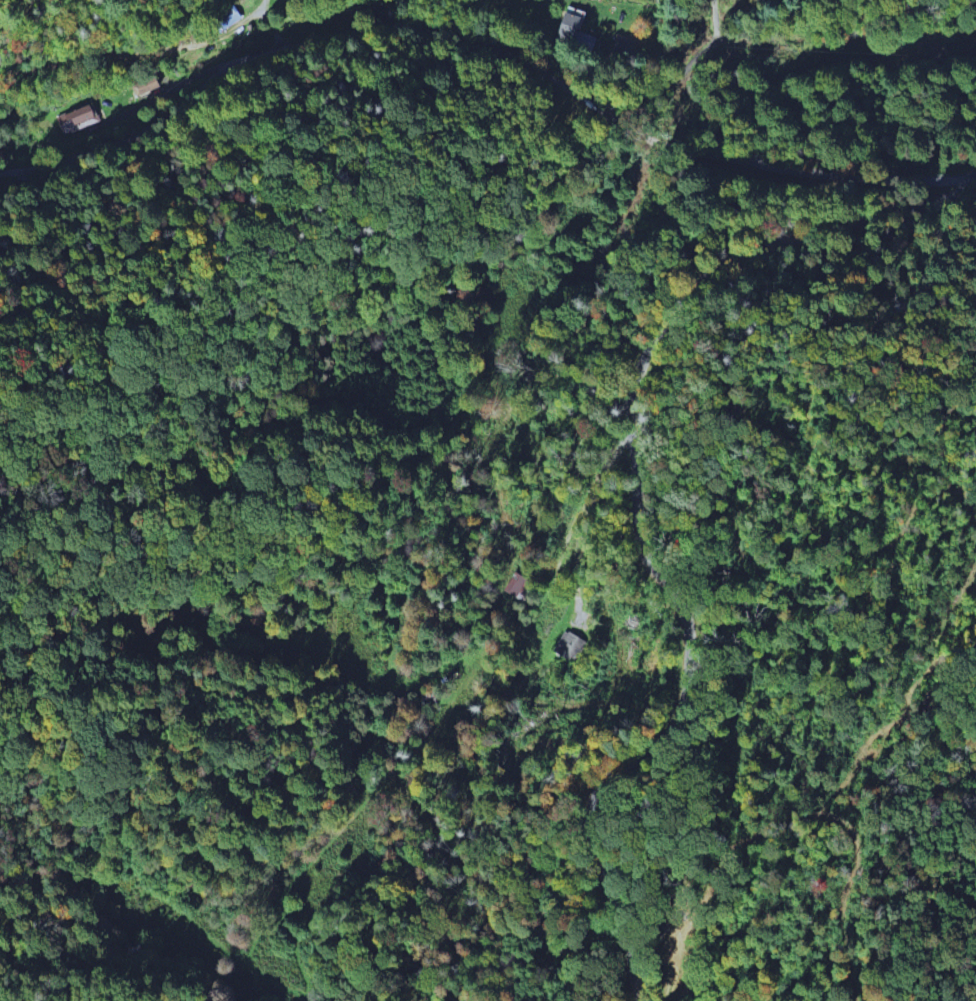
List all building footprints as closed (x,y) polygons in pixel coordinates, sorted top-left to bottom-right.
[(238,23),(232,14),(217,24),(223,32),(238,23)]
